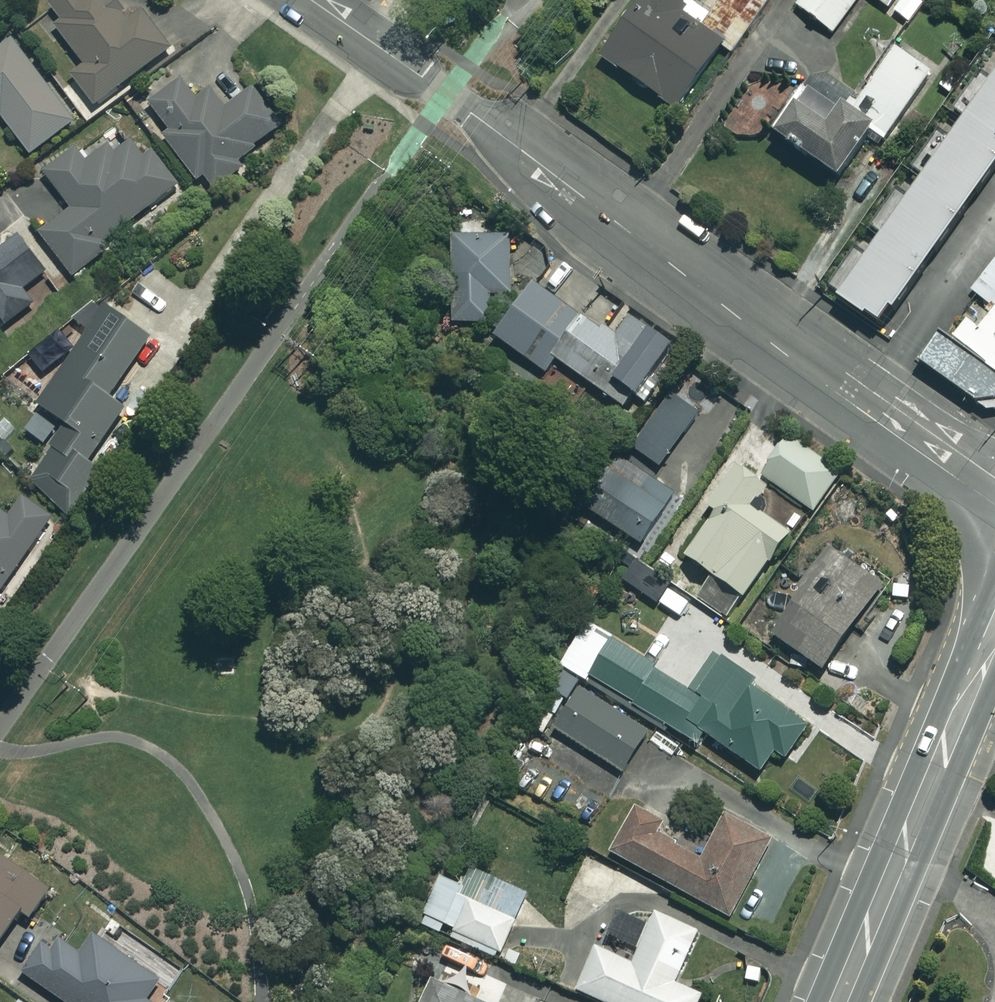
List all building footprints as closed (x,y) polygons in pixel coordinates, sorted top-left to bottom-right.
[(61,23),(55,27),(82,64),(69,74),(92,106),(170,48),(139,7),(124,18),(111,0),(59,0),(49,7),(61,23)] [(706,14),(688,1),(683,8),(673,0),(638,0),(597,57),(673,110),(718,46),(734,57),(775,0),(716,0),(706,14)] [(794,6),(831,33),(855,0),(799,0),(794,6)] [(893,12),(908,23),(924,2),(921,0),(902,0),(893,12)] [(11,39),(0,47),(0,117),(29,155),(73,121),(11,39)] [(959,117),(941,144),(930,136),(907,169),(918,177),(903,198),(892,190),(867,227),(878,234),(869,247),(862,242),(827,292),(878,328),(994,160),(994,50),(991,48),(948,110),(959,117)] [(802,89),(770,134),(833,178),(867,130),(882,141),(928,73),(893,49),(849,114),(838,106),(834,111),(802,89)] [(162,137),(199,183),(204,178),(214,190),(240,169),(236,163),(280,127),(249,90),(225,110),(208,90),(196,100),(178,79),(147,104),(169,131),(162,137)] [(151,152),(139,160),(126,143),(114,152),(109,145),(85,163),(75,149),(43,173),(71,210),(39,233),(72,278),(108,250),(103,244),(178,187),(151,152)] [(508,236),(450,235),(450,324),(488,324),(488,294),(508,294),(508,236)] [(7,327),(34,306),(23,291),(45,274),(16,237),(0,249),(0,318),(7,327)] [(965,292),(987,310),(975,325),(960,313),(928,353),(985,399),(994,396),(994,255),(965,292)] [(553,359),(582,318),(531,282),(492,336),(543,373),(553,359)] [(86,465),(96,449),(110,458),(123,439),(109,429),(122,410),(107,400),(147,337),(95,301),(74,323),(86,334),(39,408),(67,426),(28,485),(71,513),(97,472),(86,465)] [(582,318),(553,359),(622,408),(632,394),(645,403),(663,378),(650,369),(669,344),(623,311),(605,335),(582,318)] [(697,414),(670,393),(629,446),(656,467),(697,414)] [(781,442),(751,422),(696,502),(714,514),(684,558),(741,597),(785,533),(749,508),(767,481),(811,510),(837,471),(785,436),(781,442)] [(663,508),(604,468),(579,504),(638,545),(663,508)] [(22,497),(6,519),(0,515),(0,591),(50,517),(22,497)] [(880,584),(826,545),(795,590),(798,592),(767,635),(818,671),(880,584)] [(667,585),(632,562),(620,579),(656,603),(667,585)] [(706,737),(716,743),(709,753),(728,766),(735,756),(759,772),(772,753),(783,760),(809,721),(750,683),(752,680),(713,654),(689,690),(585,622),(557,664),(694,755),(706,737)] [(647,730),(578,687),(551,729),(621,773),(647,730)] [(662,827),(634,813),(612,855),(730,918),(770,842),(723,817),(700,860),(657,838),(662,827)] [(0,859),(0,939),(19,912),(28,918),(47,892),(0,859)] [(539,899),(443,860),(417,925),(513,964),(539,899)] [(652,912),(629,964),(593,948),(574,991),(599,1001),(697,1001),(700,995),(672,983),(695,932),(652,912)] [(94,934),(78,957),(49,937),(22,975),(62,1001),(143,1001),(142,1001),(158,979),(94,934)] [(434,980),(424,1001),(481,1001),(434,980)]
